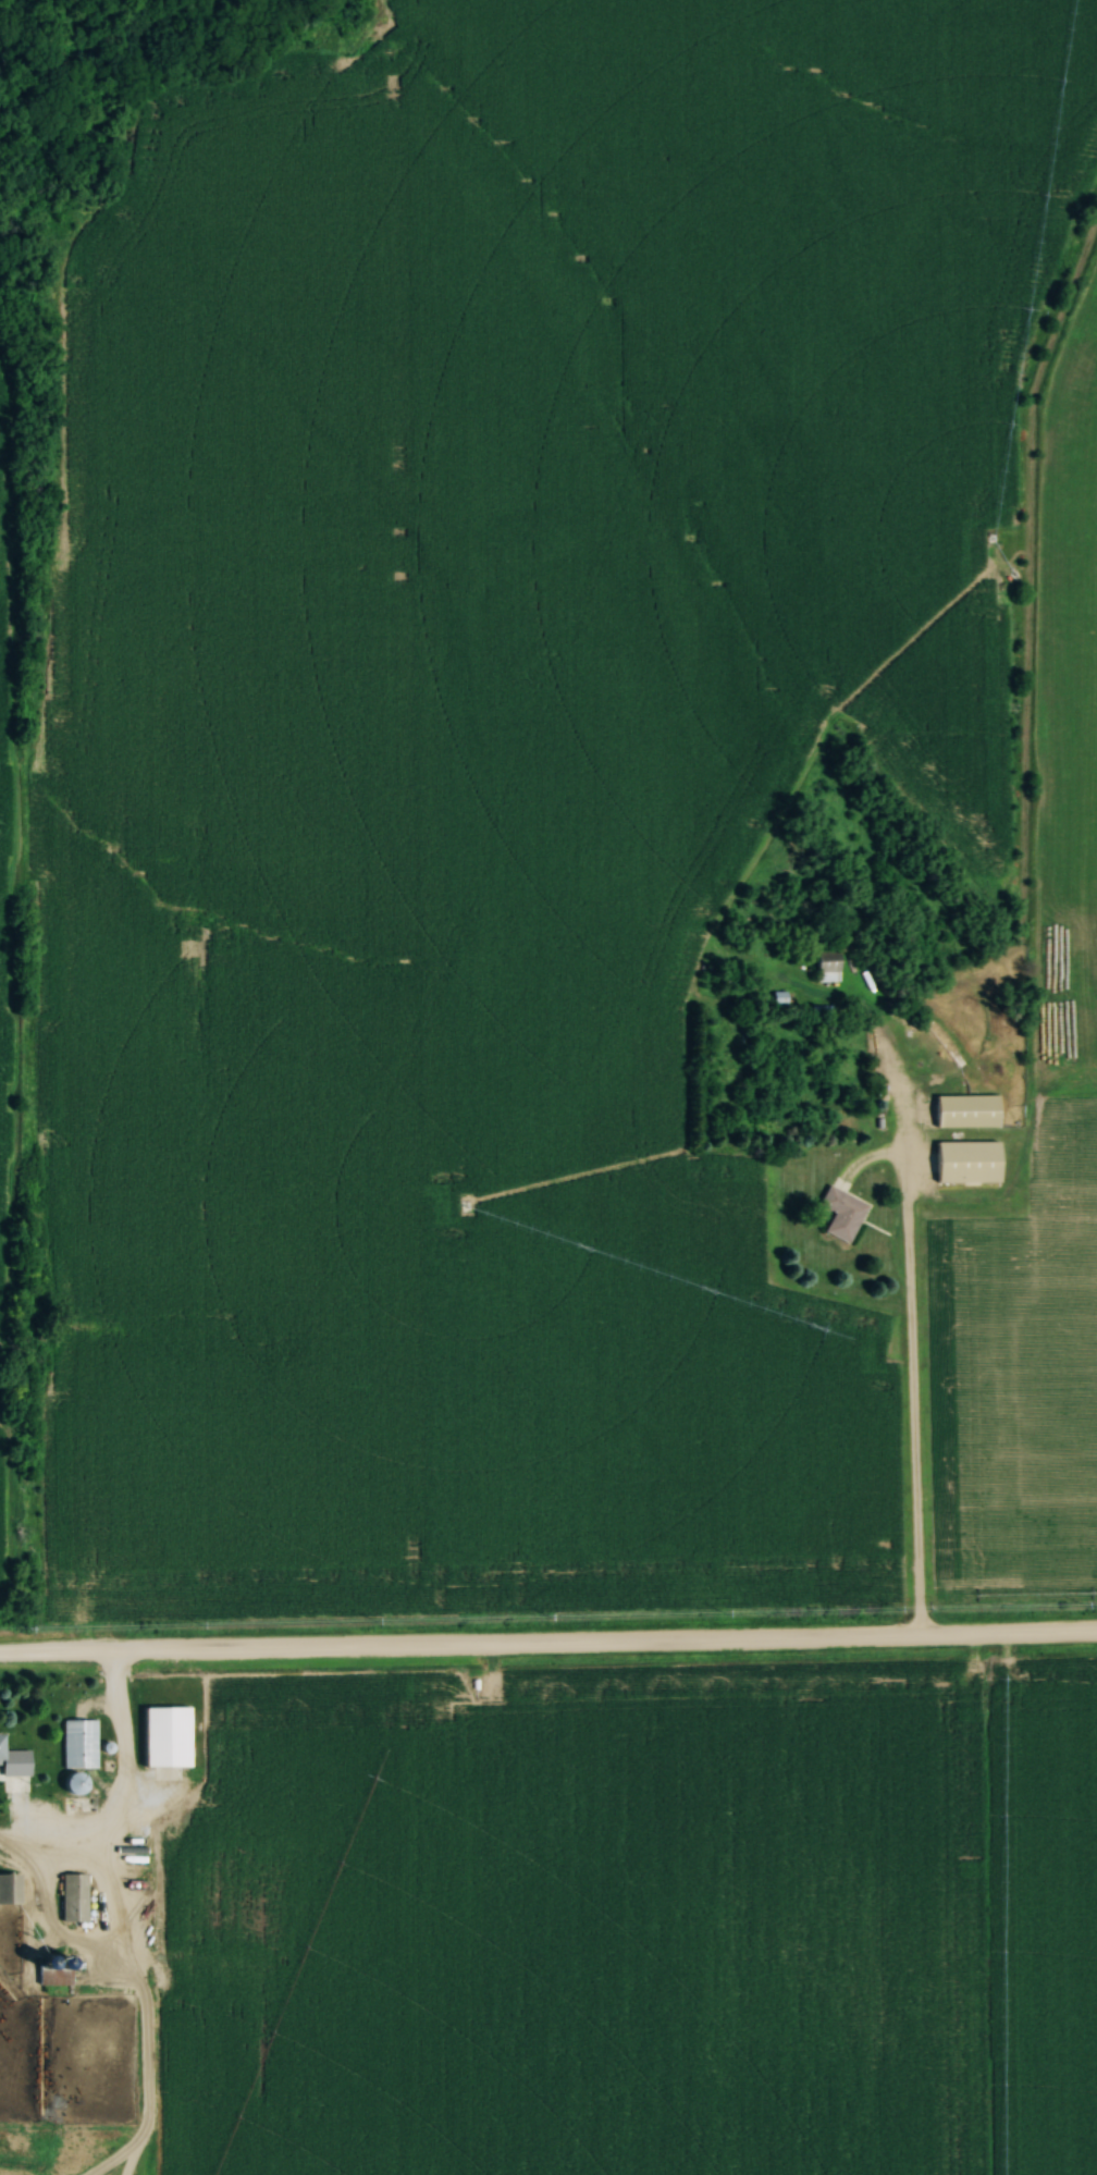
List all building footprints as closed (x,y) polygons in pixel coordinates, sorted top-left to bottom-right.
[(817,950),(817,981),(841,981),(841,950),(817,950)] [(1001,1126),(1000,1094),(937,1095),(937,1127),(1001,1126)] [(1002,1181),(1002,1141),(936,1141),(936,1181),(1002,1181)] [(826,1230),(851,1242),(869,1203),(829,1184),(820,1204),(835,1211),(826,1230)] [(192,1767),(192,1707),(144,1707),(144,1767),(192,1767)] [(97,1720),(63,1720),(63,1768),(97,1768),(97,1720)] [(68,1774),(68,1794),(88,1794),(88,1774),(68,1774)] [(0,1874),(0,1905),(13,1905),(13,1874),(0,1874)] [(62,1922),(88,1922),(88,1874),(62,1874),(62,1922)] [(75,1957),(40,1957),(40,1986),(75,1986),(75,1957)]
